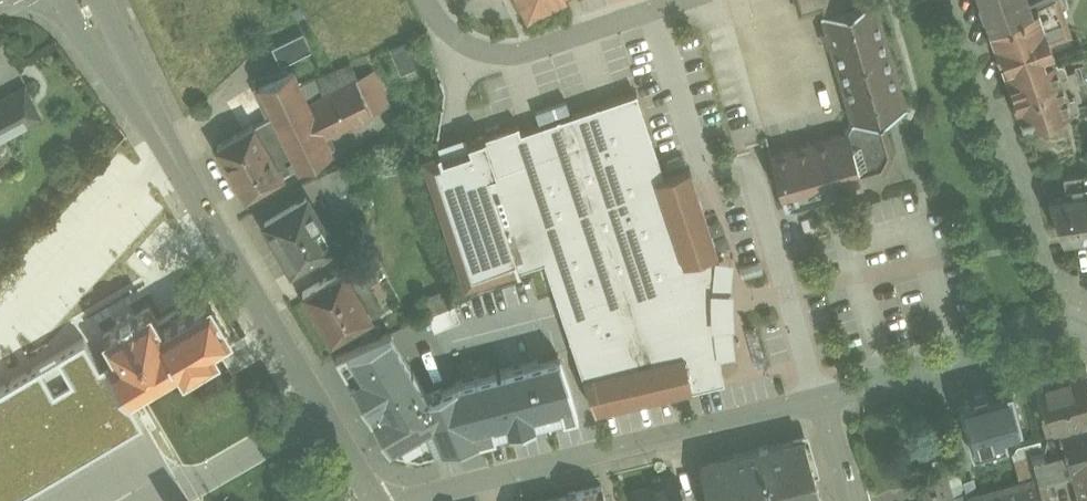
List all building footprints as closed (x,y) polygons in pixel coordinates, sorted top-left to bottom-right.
[(527,20),(567,0),(517,0),(527,20)] [(850,2),(850,0),(797,0),(799,9),(824,2),(826,9),(822,10),(826,25),(822,27),(827,42),(831,41),(852,116),(852,117),(880,109),(905,102),(876,0),(856,0),(850,2)] [(988,22),(1029,5),(1030,4),(1030,3),(1037,0),(980,0),(988,22)] [(1037,1),(1045,24),(1050,22),(1051,24),(1066,19),(1060,0),(1040,0),(1037,1)] [(1029,5),(988,22),(993,37),(997,51),(998,50),(1006,74),(1056,57),(1051,44),(1052,43),(1045,24),(1037,1),(1030,4),(1029,5)] [(284,62),(315,48),(306,29),(275,43),(284,62)] [(392,43),(403,70),(423,62),(412,36),(392,43)] [(1056,57),(1006,74),(1022,122),(1078,104),(1075,97),(1081,95),(1077,84),(1080,83),(1075,66),(1061,71),(1056,57)] [(349,62),(301,82),(325,134),(373,112),(349,62)] [(301,82),(293,66),(255,84),(271,112),(274,110),(294,149),(325,134),(301,82)] [(0,96),(0,102),(12,125),(9,126),(10,128),(38,114),(23,85),(0,96)] [(637,88),(521,127),(518,120),(476,134),(468,137),(470,144),(443,153),(440,146),(421,152),(464,282),(466,281),(544,255),(594,405),(596,405),(596,404),(724,375),(719,355),(717,338),(714,317),(713,300),(713,284),(714,265),(717,246),(689,162),(664,170),(657,149),(637,88)] [(9,126),(12,125),(0,102),(0,131),(9,126)] [(845,127),(769,149),(779,184),(782,186),(820,175),(824,192),(863,181),(860,171),(868,169),(871,164),(876,167),(883,165),(892,149),(880,109),(852,117),(852,116),(851,116),(845,126),(845,127)] [(254,120),(216,144),(245,194),(283,172),(278,162),(295,152),(294,149),(274,110),(271,112),(254,121),(254,120)] [(351,159),(329,170),(341,192),(362,181),(351,159)] [(1082,169),(1062,172),(1065,186),(1085,183),(1082,169)] [(1047,194),(1062,234),(1065,233),(1073,232),(1086,230),(1086,201),(1085,189),(1047,194)] [(307,195),(265,219),(292,265),(315,252),(335,240),(307,195)] [(335,240),(315,252),(321,262),(345,248),(338,237),(335,240)] [(345,248),(321,262),(328,273),(302,289),(330,337),(383,306),(368,280),(378,274),(369,258),(346,271),(339,258),(347,253),(345,248)] [(133,312),(130,314),(128,310),(129,309),(123,299),(109,307),(116,318),(118,317),(119,318),(116,320),(118,323),(105,331),(118,353),(111,358),(132,392),(176,365),(182,374),(219,351),(213,341),(231,331),(210,297),(162,327),(149,306),(135,315),(133,312)] [(418,450),(480,434),(457,379),(428,391),(391,329),(336,353),(390,444),(418,450)] [(142,420),(110,365),(103,370),(84,337),(0,387),(0,500),(4,500),(142,420)] [(457,378),(457,379),(480,434),(578,409),(569,377),(560,352),(457,378)] [(1034,377),(1045,420),(1086,409),(1086,366),(1086,363),(1034,377)] [(1011,383),(958,397),(972,447),(1007,437),(1004,426),(1022,422),(1011,383)] [(246,398),(217,414),(229,437),(259,420),(246,398)] [(1059,425),(1068,460),(1086,455),(1086,417),(1059,425)] [(1068,460),(1059,425),(1046,432),(1045,440),(1043,448),(1046,466),(1055,464),(1068,460)] [(700,458),(710,500),(824,500),(804,432),(700,458)] [(1045,440),(1030,444),(1032,451),(1043,448),(1045,440)] [(1032,452),(1014,457),(1019,474),(1037,469),(1032,452)] [(1055,464),(1057,469),(1074,464),(1075,464),(1084,500),(1086,500),(1086,455),(1068,460),(1055,464)] [(966,489),(969,500),(1054,500),(1047,471),(1057,469),(1055,464),(1046,466),(1037,469),(1019,474),(992,482),(966,489)] [(966,489),(959,467),(920,478),(926,500),(969,500),(966,489)] [(637,487),(637,486),(634,487),(638,500),(682,500),(676,475),(673,475),(674,478),(637,487)] [(576,488),(574,487),(568,488),(565,490),(558,492),(560,500),(606,500),(602,482),(576,488)] [(518,500),(560,500),(558,492),(558,491),(518,500)]
